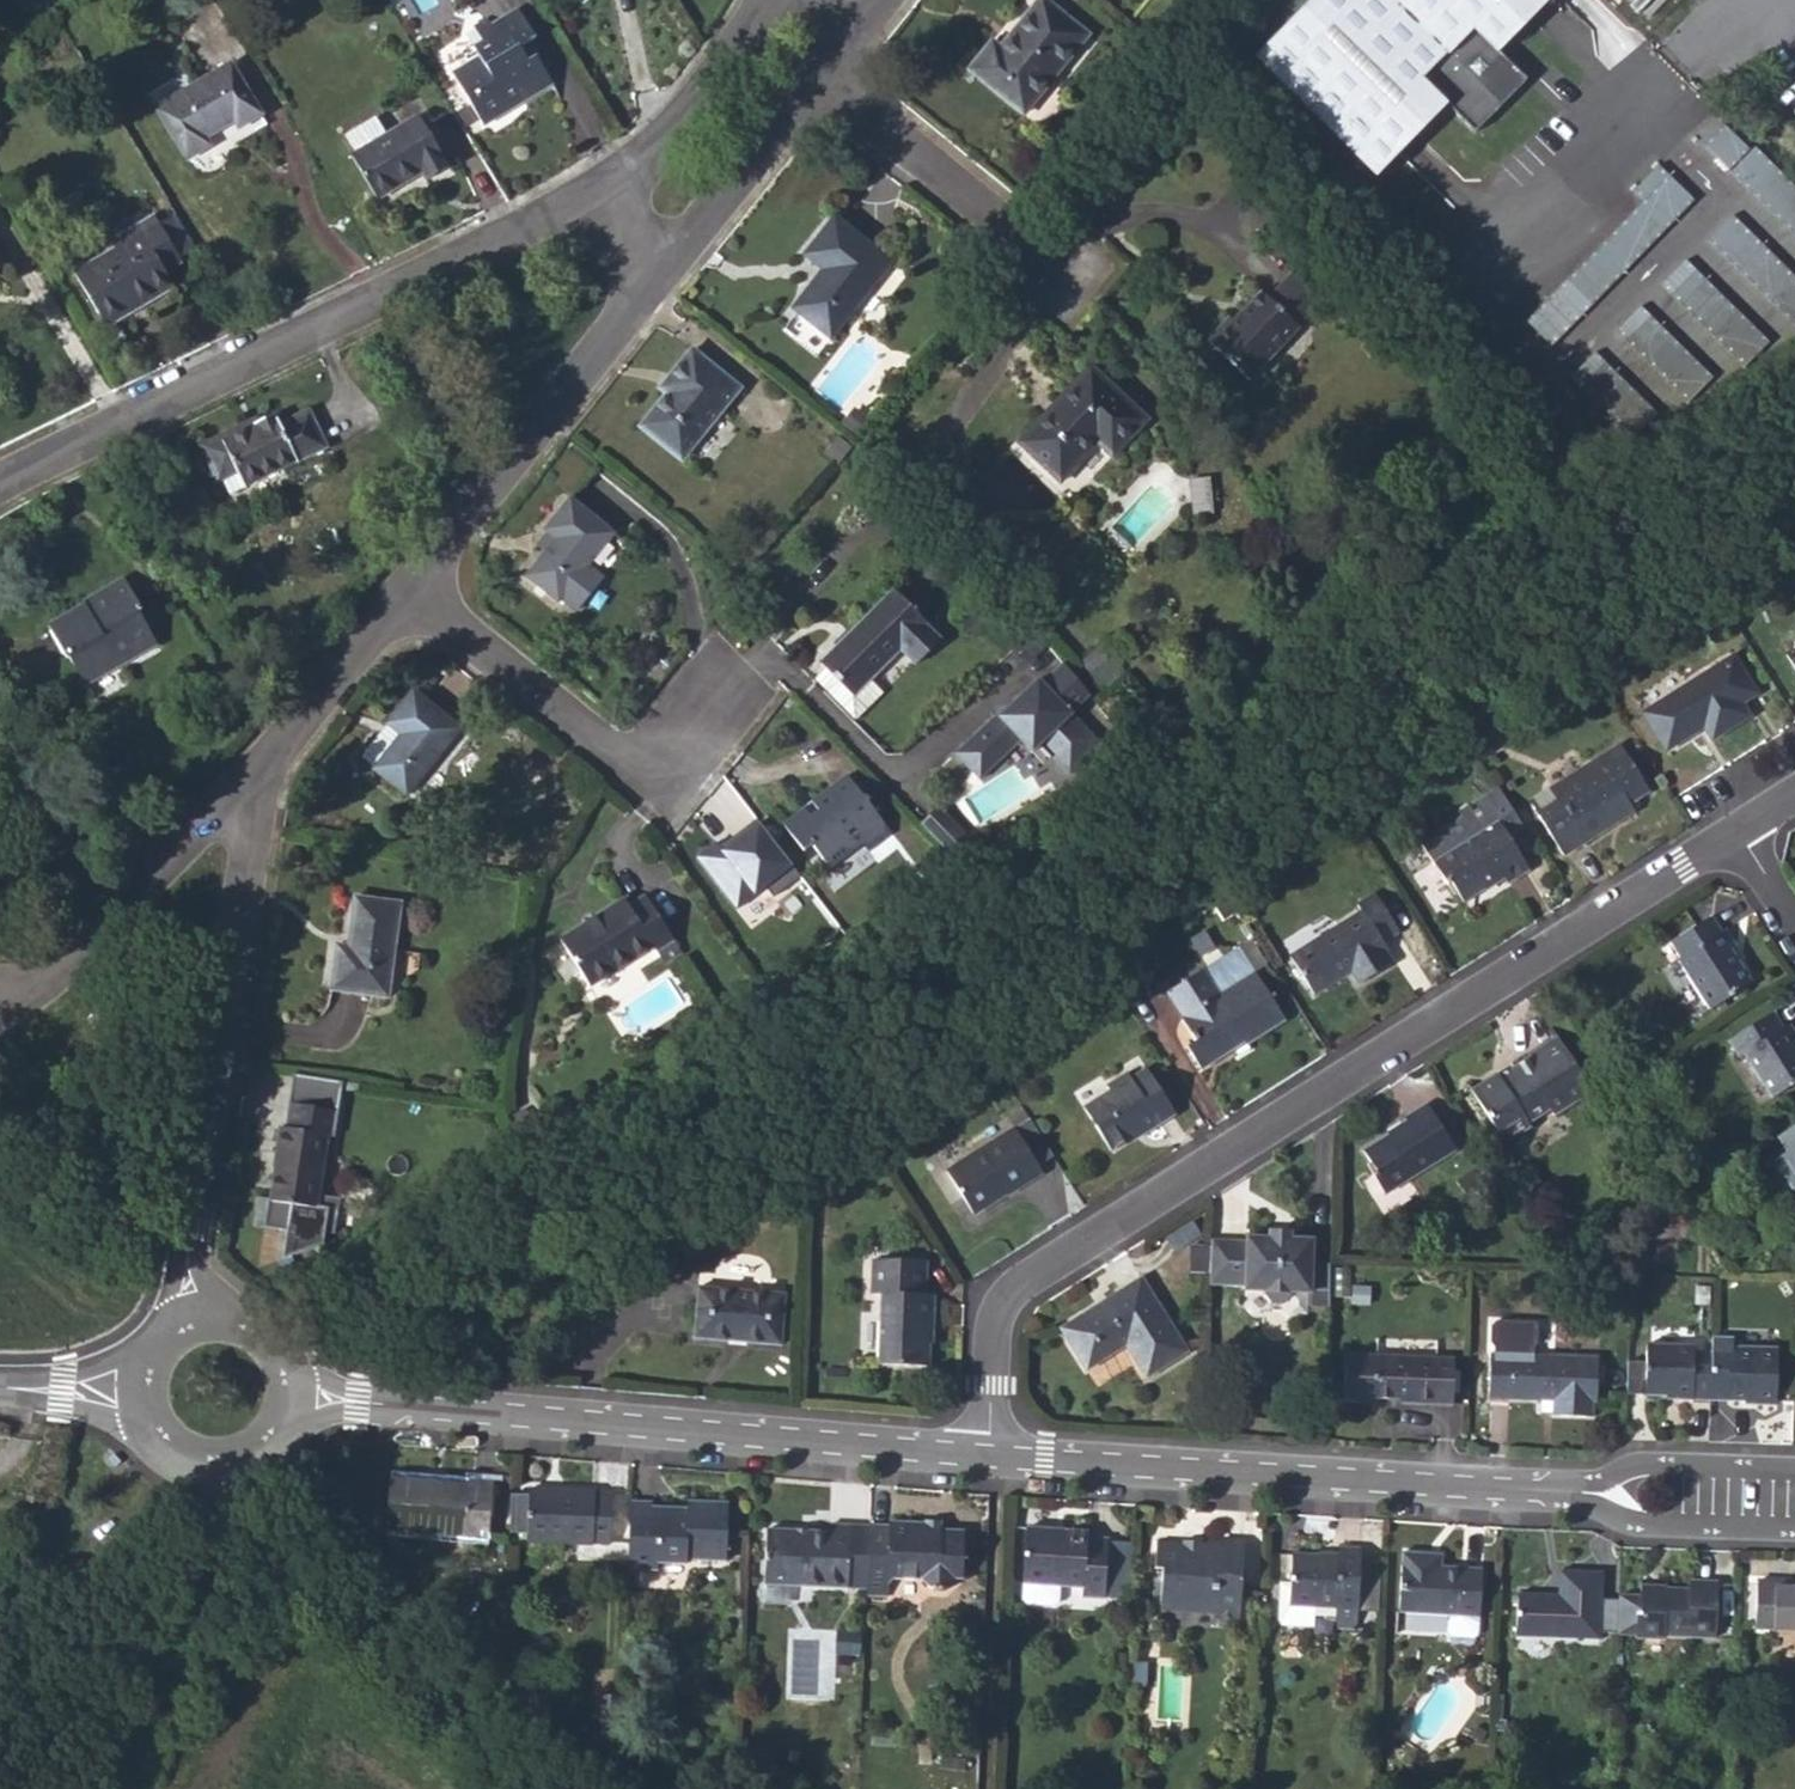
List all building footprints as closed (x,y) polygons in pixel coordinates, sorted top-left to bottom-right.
[(1086,34),(1043,0),(1040,0),(1000,49),(989,41),(968,69),(1022,113),(1086,34)] [(1251,51),(1371,171),(1443,99),(1470,127),(1523,74),(1495,46),(1541,0),(1302,0),(1251,51)] [(534,38),(517,10),(490,26),(487,20),(473,28),(476,33),(467,39),(479,58),(452,74),(481,124),(551,82),(535,55),(527,60),(519,46),(530,40),(534,38)] [(519,46),(527,60),(535,55),(538,53),(530,40),(519,46)] [(187,159),(209,146),(205,138),(234,121),(239,129),(260,116),(230,64),(156,108),(187,159)] [(350,154),(377,201),(420,176),(424,182),(448,168),(418,115),(385,134),(354,152),(350,154)] [(385,134),(375,118),(345,135),(354,152),(385,134)] [(1731,119),(1708,141),(1794,232),(1794,185),(1731,119)] [(1661,161),(1634,187),(1646,199),(1570,275),(1594,300),(1698,198),(1661,161)] [(173,248),(189,239),(169,205),(154,214),(173,248)] [(1737,211),(1711,235),(1794,323),(1794,272),(1737,211)] [(73,271),(106,327),(130,314),(128,309),(171,284),(164,272),(182,262),(173,248),(154,214),(134,225),(137,233),(113,247),(73,271)] [(816,279),(793,308),(828,337),(888,262),(835,218),(804,255),(823,271),(828,274),(820,283),(816,279)] [(113,247),(137,233),(134,225),(109,240),(113,247)] [(8,267),(0,253),(0,271),(8,267)] [(1673,293),(1745,366),(1771,340),(1699,267),(1673,293)] [(816,279),(820,283),(828,274),(823,271),(816,279)] [(1321,300),(1291,274),(1268,298),(1261,291),(1232,320),(1228,316),(1206,340),(1250,379),(1299,326),(1298,325),(1321,300)] [(130,314),(173,289),(171,284),(128,309),(130,314)] [(1655,313),(1628,338),(1688,401),(1715,376),(1655,313)] [(666,393),(641,425),(681,459),(741,386),(692,347),(670,374),(680,381),(670,392),(668,390),(666,393)] [(1635,436),(1660,411),(1608,360),(1583,385),(1635,436)] [(1043,415),(1018,442),(1059,482),(1096,442),(1112,457),(1146,418),(1090,366),(1057,401),(1061,404),(1046,418),(1043,415)] [(659,386),(666,393),(668,390),(670,392),(680,381),(670,374),(659,386)] [(1043,415),(1046,418),(1061,404),(1057,401),(1043,415)] [(219,475),(235,468),(242,484),(324,446),(307,411),(279,424),(273,414),(206,447),(219,475)] [(546,551),(526,576),(558,602),(560,599),(575,611),(601,578),(586,567),(613,531),(571,497),(544,529),(548,532),(557,539),(546,551)] [(537,545),(546,551),(557,539),(548,532),(537,545)] [(1724,575),(1731,586),(1742,579),(1735,568),(1724,575)] [(157,642),(139,609),(141,608),(123,576),(82,599),(84,602),(47,624),(65,657),(69,656),(84,683),(157,642)] [(1698,592),(1711,613),(1722,605),(1709,585),(1698,592)] [(825,669),(844,689),(834,699),(856,721),(884,693),(870,678),(899,649),(915,666),(942,639),(925,621),(926,620),(895,588),(819,663),(825,669)] [(1081,663),(1097,682),(1120,661),(1105,643),(1081,663)] [(1794,660),(1794,652),(1792,647),(1785,651),(1792,662),(1794,660)] [(1643,712),(1666,751),(1704,727),(1712,740),(1750,716),(1742,704),(1756,694),(1733,656),(1643,712)] [(1078,676),(1066,662),(1046,681),(1042,677),(1009,705),(1013,710),(1006,716),(1000,709),(958,748),(982,774),(1024,736),(1035,749),(1041,743),(1052,756),(1055,753),(1072,772),(1105,742),(1075,710),(1094,693),(1078,676)] [(815,679),(834,699),(844,689),(825,669),(815,679)] [(378,736),(362,756),(374,766),(373,768),(407,795),(460,728),(413,691),(385,724),(386,725),(399,736),(390,747),(378,736)] [(1008,703),(1000,709),(1006,716),(1013,710),(1009,705),(1008,703)] [(378,736),(390,747),(399,736),(386,725),(378,736)] [(1540,817),(1564,855),(1623,818),(1619,809),(1630,802),(1649,790),(1621,744),(1551,788),(1562,804),(1540,817)] [(804,807),(782,824),(803,852),(812,845),(829,868),(862,843),(869,852),(892,833),(848,774),(812,801),(819,812),(811,818),(804,807)] [(1420,843),(1432,861),(1447,885),(1452,882),(1464,902),(1486,889),(1484,885),(1503,874),(1506,879),(1508,882),(1530,869),(1510,837),(1525,828),(1498,785),(1458,811),(1462,816),(1420,843)] [(1530,801),(1540,817),(1562,804),(1551,788),(1530,801)] [(804,807),(811,818),(819,812),(812,801),(804,807)] [(1619,809),(1623,818),(1635,810),(1630,802),(1619,809)] [(1486,889),(1487,890),(1506,879),(1503,874),(1484,885),(1486,889)] [(1214,898),(1225,916),(1236,910),(1225,891),(1214,898)] [(1289,956),(1314,994),(1352,972),(1359,984),(1393,963),(1386,952),(1390,949),(1386,943),(1401,933),(1375,892),(1357,903),(1362,910),(1289,956)] [(561,941),(589,987),(654,945),(664,962),(682,951),(647,896),(629,906),(624,899),(561,941)] [(347,946),(336,945),(330,990),(388,997),(401,904),(354,897),(349,936),(357,938),(356,947),(347,946)] [(1676,959),(1709,1010),(1753,983),(1732,950),(1737,947),(1724,928),(1721,930),(1711,915),(1669,943),(1679,957),(1676,959)] [(347,946),(356,947),(357,938),(349,936),(347,946)] [(1239,946),(1255,970),(1271,961),(1256,936),(1239,946)] [(1234,1047),(1231,1043),(1242,1037),(1247,1044),(1287,1019),(1255,970),(1239,946),(1168,991),(1183,1015),(1181,1017),(1196,1042),(1188,1047),(1201,1067),(1234,1047)] [(1794,1048),(1794,1031),(1790,1023),(1783,1028),(1772,1011),(1728,1039),(1739,1056),(1744,1053),(1773,1097),(1794,1083),(1794,1049),(1794,1048)] [(1550,1037),(1556,1033),(1552,1027),(1545,1031),(1550,1037)] [(1550,1037),(1527,1052),(1528,1054),(1511,1065),(1512,1068),(1498,1077),(1493,1071),(1468,1086),(1505,1143),(1532,1127),(1529,1122),(1550,1110),(1554,1116),(1587,1096),(1577,1081),(1569,1068),(1575,1063),(1556,1033),(1550,1037)] [(1234,1047),(1238,1054),(1249,1048),(1247,1044),(1242,1037),(1231,1043),(1234,1047)] [(1569,1068),(1577,1081),(1584,1076),(1575,1063),(1569,1068)] [(1085,1109),(1111,1148),(1142,1129),(1145,1132),(1176,1113),(1147,1069),(1132,1077),(1129,1073),(1109,1085),(1113,1091),(1085,1109)] [(270,1199),(318,1207),(329,1135),(335,1135),(339,1109),(289,1101),(286,1127),(280,1126),(270,1199)] [(1388,1133),(1364,1149),(1376,1169),(1372,1172),(1385,1193),(1456,1147),(1427,1102),(1404,1117),(1405,1119),(1408,1124),(1390,1136),(1388,1133)] [(1386,1131),(1388,1133),(1390,1136),(1408,1124),(1405,1119),(1386,1131)] [(999,1198),(997,1194),(1006,1188),(1008,1191),(1043,1170),(1015,1126),(946,1171),(974,1214),(999,1198)] [(1786,1150),(1773,1159),(1794,1194),(1794,1126),(1778,1136),(1786,1150)] [(999,1198),(1008,1191),(1006,1188),(997,1194),(999,1198)] [(1211,1269),(1228,1269),(1228,1284),(1247,1284),(1247,1288),(1267,1289),(1267,1294),(1273,1301),(1283,1301),(1291,1293),(1291,1290),(1311,1291),(1312,1238),(1289,1237),(1269,1237),(1248,1236),(1248,1239),(1212,1239),(1211,1242),(1211,1249),(1211,1269)] [(1191,1269),(1211,1269),(1211,1249),(1192,1248),(1191,1269)] [(874,1292),(882,1292),(880,1363),(930,1365),(930,1336),(935,1329),(936,1293),(927,1292),(927,1260),(875,1258),(874,1292)] [(1210,1283),(1228,1284),(1228,1269),(1211,1269),(1210,1283)] [(1099,1302),(1061,1327),(1087,1370),(1127,1344),(1147,1376),(1189,1350),(1141,1275),(1109,1295),(1112,1300),(1102,1307),(1099,1302)] [(730,1339),(730,1334),(744,1335),(744,1340),(785,1343),(787,1293),(697,1286),(694,1337),(730,1339)] [(1099,1302),(1102,1307),(1112,1300),(1109,1295),(1099,1302)] [(1503,1353),(1554,1354),(1555,1334),(1520,1333),(1519,1345),(1504,1345),(1503,1353)] [(1665,1394),(1677,1394),(1677,1399),(1728,1400),(1744,1400),(1758,1400),(1758,1405),(1777,1406),(1779,1348),(1733,1345),(1733,1337),(1713,1336),(1713,1353),(1695,1352),(1695,1346),(1646,1344),(1646,1393),(1665,1394)] [(1503,1353),(1491,1352),(1489,1399),(1542,1400),(1554,1400),(1554,1412),(1554,1416),(1592,1417),(1592,1401),(1598,1401),(1600,1356),(1554,1354),(1503,1353)] [(1400,1398),(1417,1399),(1417,1403),(1454,1405),(1455,1357),(1374,1355),(1373,1398),(1400,1398)] [(1542,1411),(1554,1412),(1554,1400),(1542,1400),(1542,1411)] [(387,1528),(490,1537),(494,1482),(470,1480),(470,1484),(391,1478),(387,1528)] [(528,1540),(594,1542),(594,1540),(611,1541),(612,1493),(595,1493),(595,1490),(529,1488),(528,1540)] [(629,1566),(659,1568),(659,1561),(687,1562),(687,1557),(727,1559),(728,1503),(687,1502),(687,1508),(687,1514),(677,1514),(678,1508),(652,1507),(652,1502),(632,1502),(629,1566)] [(925,1524),(930,1525),(929,1533),(937,1533),(937,1530),(942,1530),(943,1520),(925,1519),(925,1524)] [(867,1586),(889,1587),(889,1583),(893,1577),(920,1578),(929,1586),(935,1586),(935,1591),(944,1591),(944,1586),(948,1586),(955,1579),(956,1573),(962,1573),(963,1530),(942,1530),(937,1530),(937,1533),(929,1533),(930,1525),(925,1524),(890,1522),(890,1526),(869,1525),(867,1586)] [(795,1530),(768,1530),(766,1584),(848,1587),(850,1526),(830,1526),(830,1531),(809,1531),(809,1536),(795,1535),(795,1530)] [(1055,1529),(1027,1528),(1024,1582),(1025,1582),(1024,1599),(1028,1604),(1055,1605),(1060,1601),(1061,1584),(1085,1586),(1084,1597),(1106,1598),(1109,1538),(1088,1538),(1088,1530),(1067,1529),(1066,1536),(1055,1536),(1055,1529)] [(1162,1598),(1182,1599),(1182,1607),(1216,1609),(1216,1617),(1241,1619),(1244,1541),(1220,1540),(1220,1545),(1203,1543),(1202,1549),(1183,1547),(1157,1546),(1157,1567),(1163,1567),(1162,1598)] [(1315,1606),(1336,1607),(1335,1627),(1358,1628),(1358,1608),(1360,1567),(1360,1549),(1339,1548),(1338,1556),(1292,1555),(1291,1584),(1282,1583),(1280,1620),(1284,1625),(1315,1626),(1315,1606)] [(1432,1554),(1403,1553),(1400,1612),(1449,1614),(1448,1631),(1452,1636),(1474,1637),(1478,1633),(1479,1616),(1480,1616),(1482,1569),(1442,1566),(1431,1566),(1432,1554)] [(1431,1566),(1442,1566),(1442,1555),(1432,1554),(1431,1566)] [(1382,1567),(1360,1567),(1358,1608),(1380,1609),(1382,1567)] [(1516,1635),(1600,1638),(1602,1572),(1559,1570),(1558,1595),(1518,1593),(1516,1635)] [(1774,1580),(1756,1580),(1754,1628),(1794,1629),(1794,1587),(1774,1586),(1774,1580)] [(1618,1632),(1633,1633),(1633,1639),(1664,1640),(1664,1637),(1665,1631),(1685,1632),(1685,1638),(1715,1638),(1718,1585),(1687,1584),(1687,1590),(1639,1588),(1639,1597),(1619,1596),(1618,1632)] [(867,1594),(888,1595),(889,1587),(867,1586),(867,1594)] [(1162,1606),(1182,1607),(1182,1599),(1162,1598),(1162,1606)]
